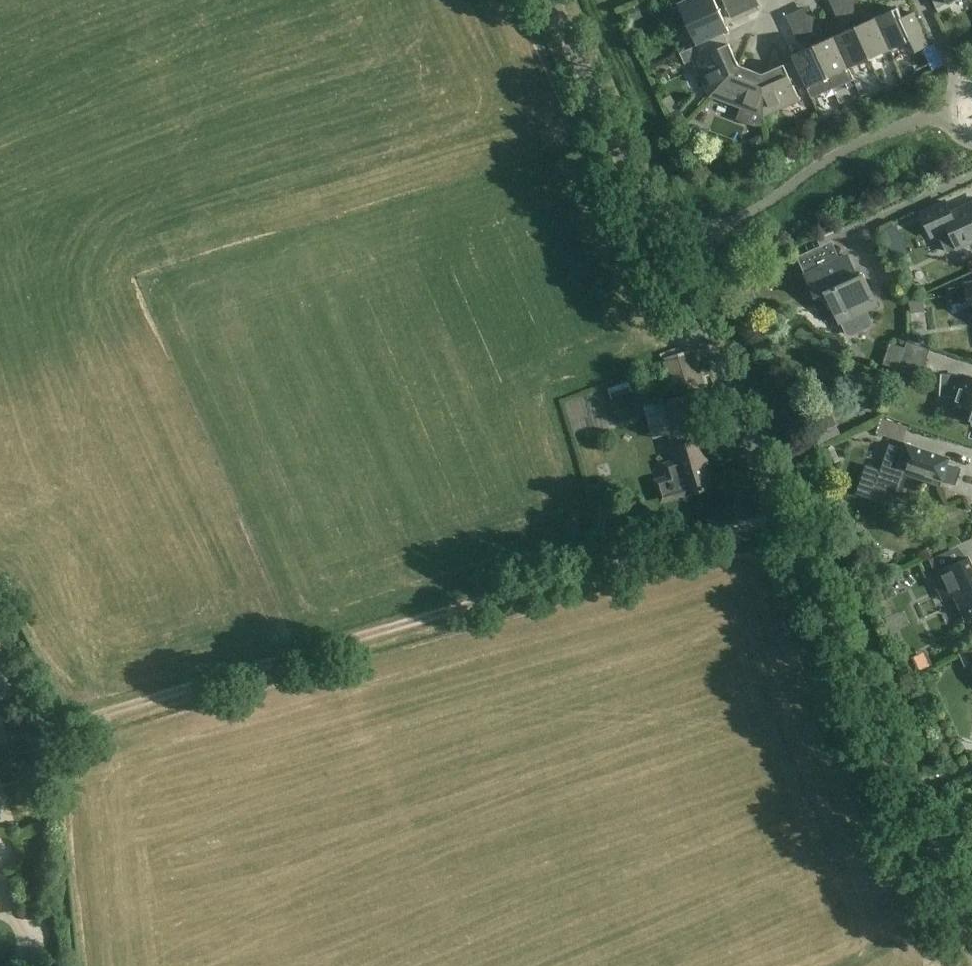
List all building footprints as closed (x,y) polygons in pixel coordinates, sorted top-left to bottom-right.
[(721,9),(720,8),(719,9),(715,0),(683,0),(678,3),(687,23),(686,24),(686,25),(721,9)] [(731,18),(741,13),(735,0),(723,0),(731,18)] [(954,0),(933,0),(936,8),(954,0)] [(809,2),(793,14),(802,27),(819,15),(809,2)] [(859,5),(836,15),(841,25),(864,15),(859,5)] [(877,17),(891,49),(909,41),(915,53),(928,46),(913,13),(902,18),(897,8),(877,17)] [(697,45),(724,33),(729,31),(720,10),(721,10),(721,9),(686,25),(688,25),(697,45)] [(855,25),(870,60),(871,60),(870,58),(891,49),(877,17),(856,26),(855,25)] [(818,23),(795,34),(799,44),(822,33),(818,23)] [(849,68),(869,59),(870,60),(855,25),(854,26),(855,27),(835,36),(849,68)] [(712,93),(739,65),(729,44),(724,33),(697,45),(680,53),(685,64),(697,58),(712,92),(711,93),(712,93)] [(814,44),(813,44),(833,88),(854,78),(849,68),(835,36),(814,45),(814,44)] [(833,88),(813,44),(813,46),(792,55),(795,60),(805,82),(807,87),(811,97),(833,88)] [(805,82),(795,60),(784,65),(784,64),(763,74),(764,113),(764,112),(798,97),(794,87),(805,82)] [(763,74),(739,65),(712,93),(712,94),(713,93),(727,98),(725,102),(747,110),(743,121),(753,125),(764,124),(763,113),(764,113),(763,74)] [(921,213),(931,236),(949,228),(957,245),(956,245),(957,246),(971,240),(971,205),(951,214),(946,201),(921,213)] [(800,263),(805,275),(815,297),(826,292),(839,322),(841,321),(846,333),(852,335),(871,326),(873,321),(868,309),(878,305),(864,274),(857,276),(848,255),(812,272),(807,260),(800,263)] [(966,283),(966,286),(950,289),(953,311),(970,309),(970,311),(971,311),(971,282),(966,283)] [(900,363),(922,371),(930,348),(907,340),(900,363)] [(958,395),(958,396),(962,398),(957,413),(971,418),(971,426),(971,379),(961,375),(961,376),(964,377),(962,383),(942,377),(941,394),(958,395)] [(690,391),(664,399),(673,431),(699,423),(690,391)] [(832,415),(807,426),(806,426),(815,445),(840,434),(832,415)] [(671,448),(675,463),(670,464),(668,469),(670,477),(661,480),(657,485),(661,496),(666,497),(684,492),(685,494),(717,485),(703,438),(671,448)] [(886,503),(890,489),(901,492),(906,476),(940,487),(942,480),(956,485),(962,468),(948,463),(950,458),(906,443),(904,448),(889,444),(881,469),(866,464),(856,493),(886,503)] [(969,557),(931,574),(943,601),(954,596),(966,621),(971,619),(971,564),(969,557)]
